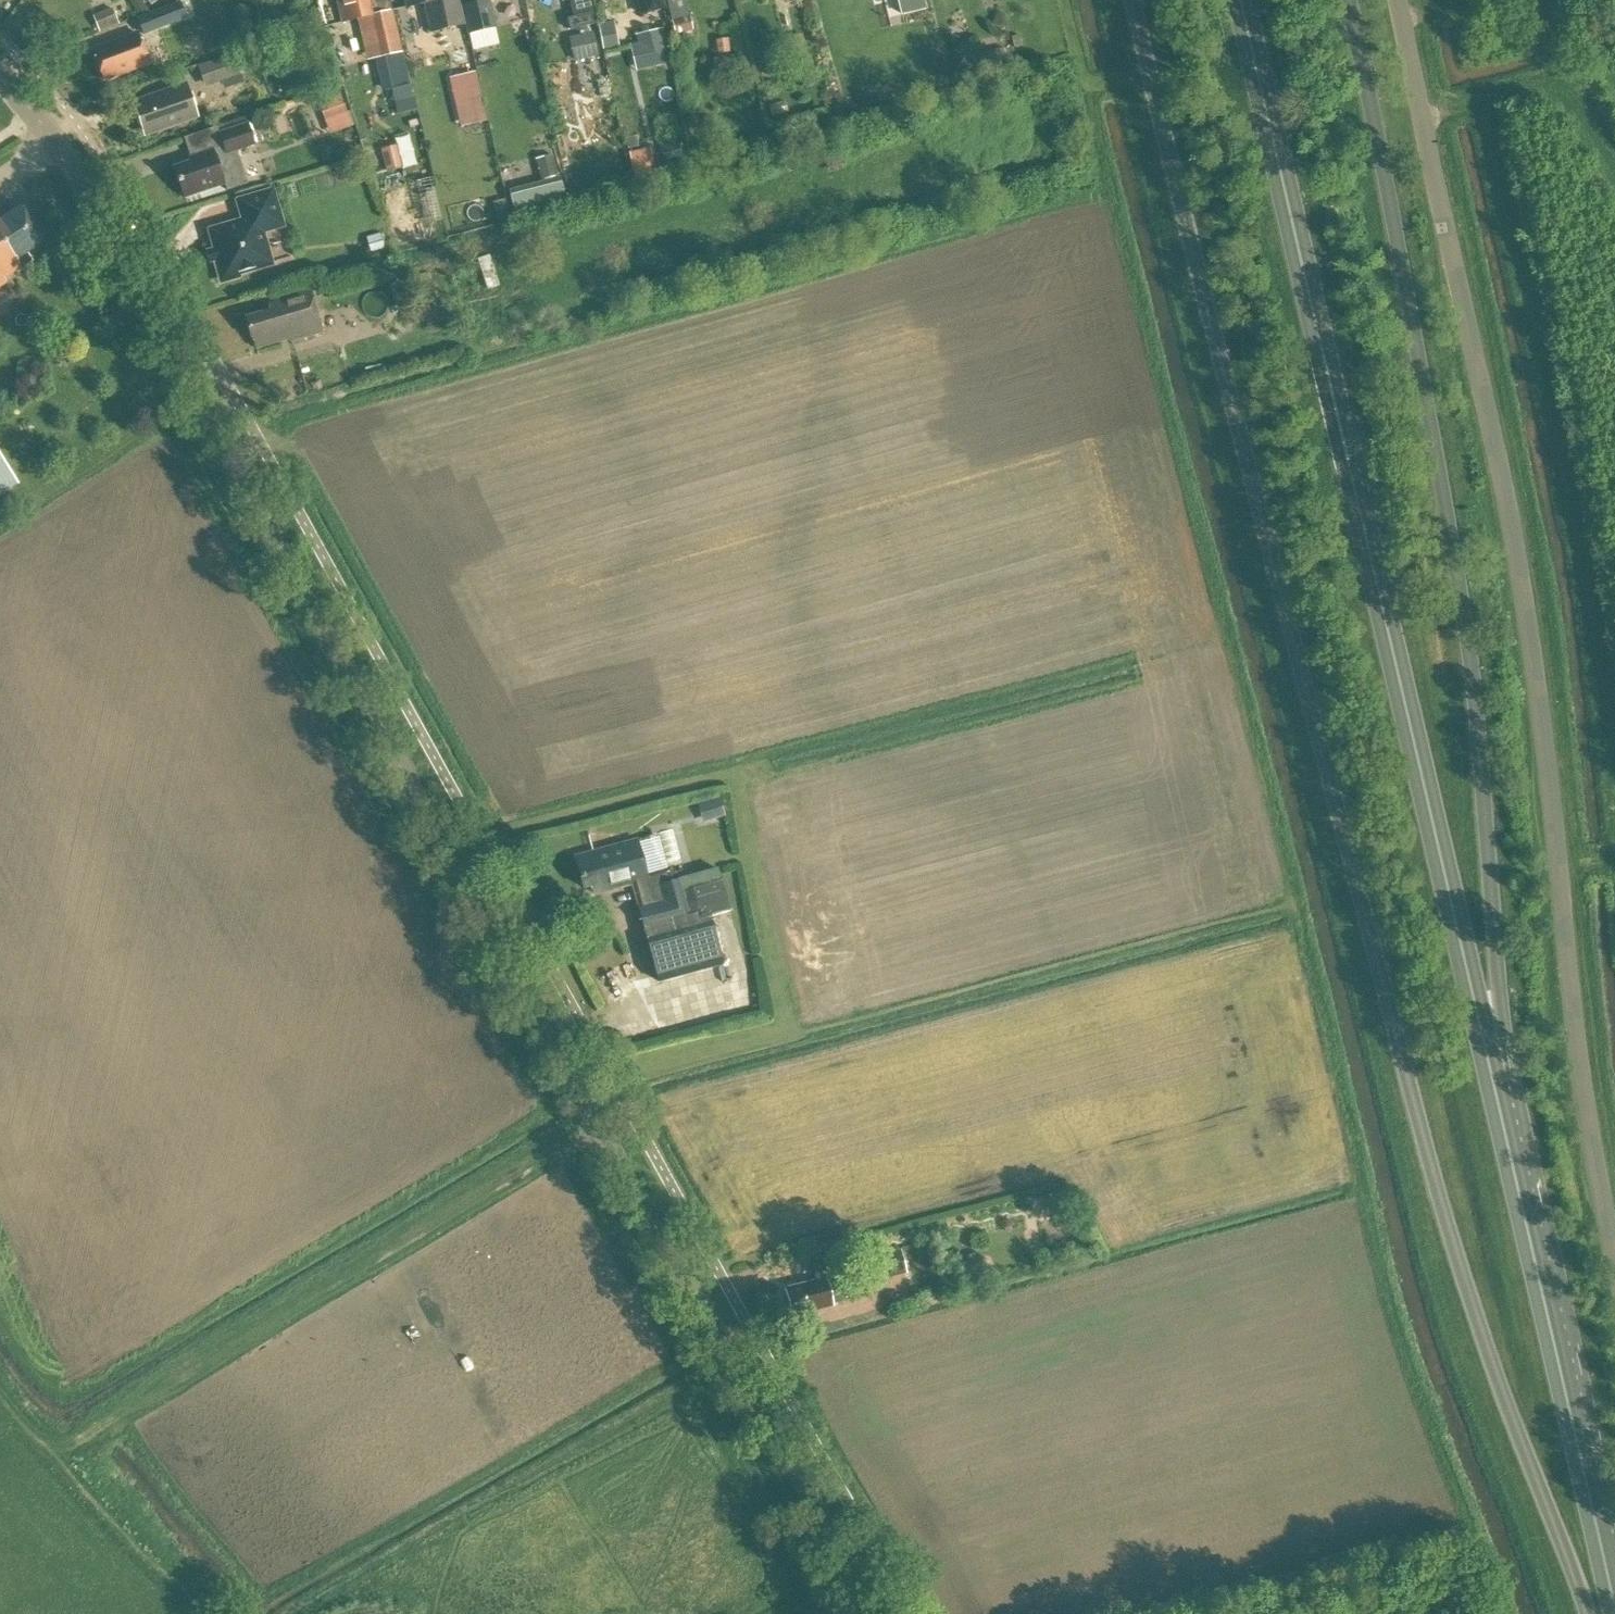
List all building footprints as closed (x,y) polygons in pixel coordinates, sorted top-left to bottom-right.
[(343,24),(367,18),(384,94),(409,88),(402,55),(420,51),(413,23),(411,24),(407,10),(406,11),(405,8),(392,11),(389,0),(338,0),(343,24)] [(405,8),(406,11),(407,10),(424,7),(430,35),(463,28),(457,0),(445,0),(442,1),(442,0),(404,0),(405,8)] [(475,5),(461,8),(467,36),(495,30),(489,2),(486,3),(485,0),(473,0),(475,5)] [(571,12),(592,7),(591,0),(568,0),(571,12)] [(667,10),(664,0),(635,0),(639,16),(667,10)] [(676,37),(693,32),(685,0),(667,0),(676,37)] [(902,16),(925,11),(922,0),(898,0),(902,16)] [(585,14),(563,20),(566,32),(588,27),(585,14)] [(636,37),(638,44),(629,47),(636,72),(669,64),(661,31),(636,37)] [(567,38),(573,64),(598,58),(592,32),(567,38)] [(137,35),(91,51),(102,81),(148,65),(137,35)] [(242,80),(234,58),(199,70),(207,92),(242,80)] [(487,122),(475,73),(449,80),(461,129),(487,122)] [(184,89),(134,106),(144,134),(194,117),(184,89)] [(340,99),(318,107),(324,123),(346,116),(340,99)] [(256,146),(249,124),(220,133),(227,155),(256,146)] [(381,147),(383,155),(375,157),(379,173),(407,165),(401,142),(381,147)] [(202,160),(172,169),(182,197),(222,183),(212,152),(200,156),(202,160)] [(656,169),(652,157),(631,162),(634,175),(656,169)] [(415,178),(423,226),(443,222),(435,174),(415,178)] [(515,213),(566,200),(561,179),(510,192),(515,213)] [(243,223),(209,233),(218,264),(216,265),(221,282),(238,277),(238,275),(269,266),(258,229),(279,223),(271,194),(237,203),(243,223)] [(0,221),(0,287),(5,284),(2,281),(20,270),(14,260),(40,243),(18,209),(0,221)] [(493,253),(478,258),(487,288),(502,284),(493,253)] [(246,319),(255,350),(289,340),(289,342),(321,334),(309,291),(279,299),(280,302),(267,305),(269,312),(246,319)] [(18,487),(0,459),(0,499),(18,487)] [(648,875),(638,839),(574,857),(583,889),(591,887),(594,898),(632,887),(659,984),(724,965),(710,915),(730,910),(719,868),(684,878),(683,873),(674,875),(672,868),(648,875)] [(901,1252),(871,1260),(877,1284),(908,1276),(901,1252)] [(844,1254),(810,1263),(815,1283),(796,1287),(797,1290),(785,1293),(791,1315),(811,1310),(812,1314),(831,1309),(830,1305),(855,1298),(844,1254)]
